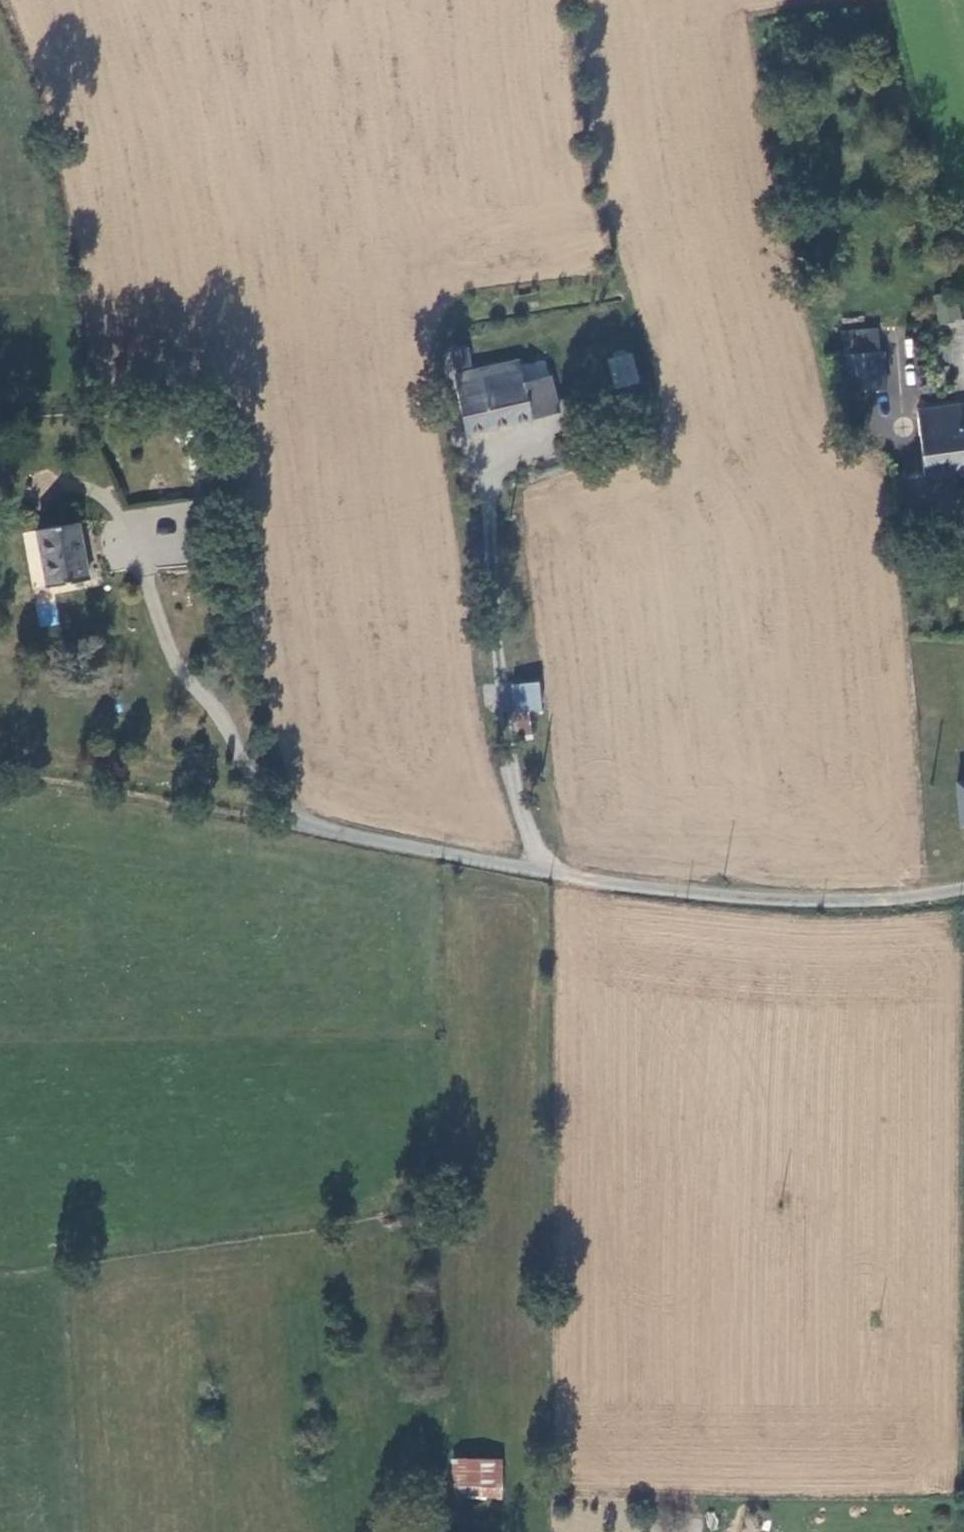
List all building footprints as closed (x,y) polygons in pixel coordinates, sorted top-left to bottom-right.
[(952,290),(932,297),(941,324),(961,318),(952,290)] [(880,330),(842,332),(848,395),(890,391),(880,330)] [(467,361),(467,350),(454,351),(454,362),(467,361)] [(633,351),(606,356),(612,388),(639,383),(633,351)] [(468,373),(455,375),(456,393),(466,437),(558,417),(549,381),(523,386),(517,365),(468,373)] [(910,413),(918,455),(922,476),(963,469),(963,405),(910,413)] [(85,581),(73,524),(35,531),(46,589),(85,581)] [(540,684),(512,687),(515,714),(543,711),(540,684)] [(955,787),(959,828),(963,827),(963,786),(955,787)] [(452,1497),(502,1499),(504,1459),(453,1457),(452,1497)]
